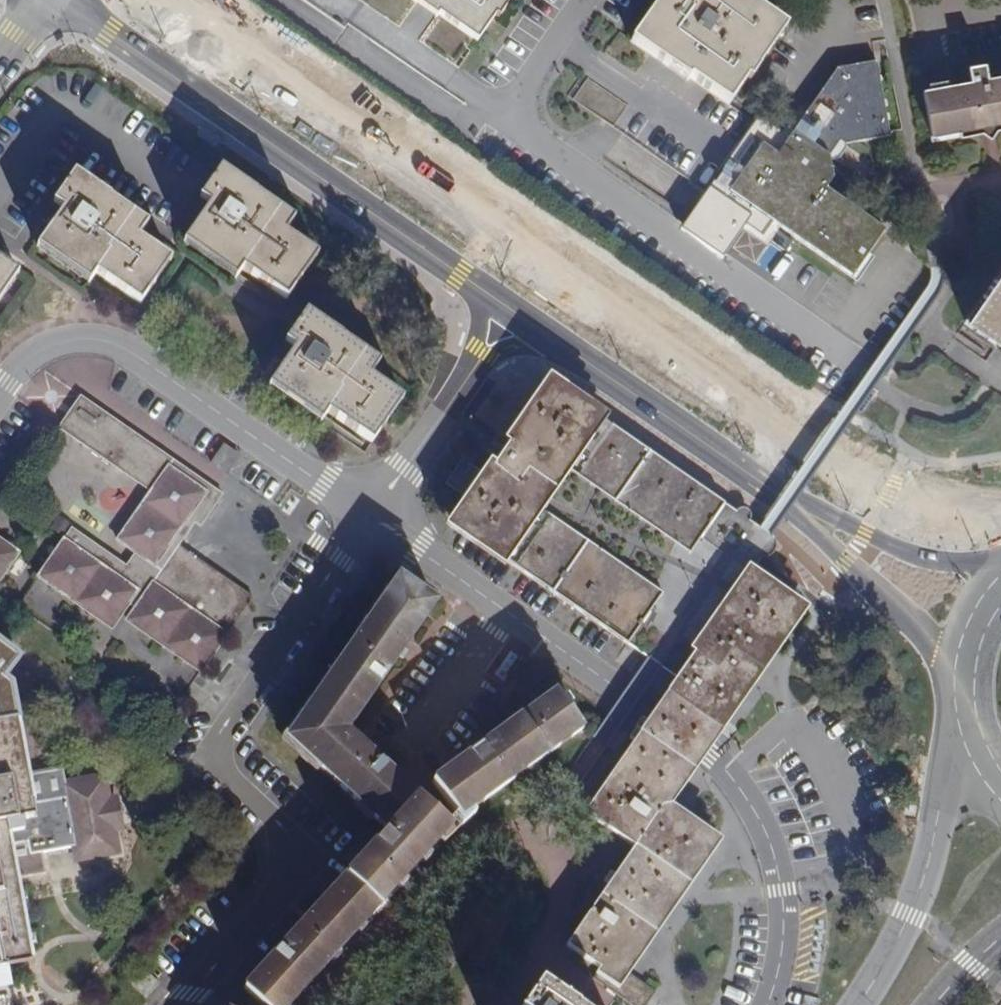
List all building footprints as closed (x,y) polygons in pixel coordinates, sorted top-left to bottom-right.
[(473,38),(476,40),(494,14),(498,16),(507,4),(506,3),(508,0),(411,0),(435,17),(438,13),(473,38)] [(705,191),(719,169),(736,144),(752,122),(727,105),(745,80),(748,81),(785,27),(747,0),(659,0),(631,39),(618,31),(572,98),(622,133),(705,191)] [(987,78),(984,62),(967,66),(971,82),(924,91),(932,137),(959,132),(961,139),(1000,132),(1000,76),(987,78)] [(753,156),(736,144),(719,169),(736,181),(728,192),(741,201),(852,278),(883,231),(826,190),(833,180),(829,158),(839,142),(845,146),(889,138),(876,64),(836,70),(777,156),(761,145),(753,156)] [(185,244),(236,280),(243,269),(287,299),(316,256),(284,233),(294,220),(220,170),(199,200),(210,208),(185,244)] [(37,247),(89,283),(95,274),(140,305),(170,261),(137,238),(148,224),(74,174),(54,204),(62,210),(37,247)] [(16,274),(0,263),(0,298),(16,274)] [(955,332),(981,350),(975,358),(982,362),(995,343),(1000,347),(1000,266),(955,332)] [(369,378),(374,370),(378,364),(307,315),(286,344),(294,350),(269,386),(320,422),(328,413),(371,443),(402,400),(369,378)] [(677,679),(749,574),(768,545),(772,540),(549,385),(514,436),(454,524),(644,657),(677,679)] [(80,397),(58,428),(149,491),(116,539),(134,553),(125,567),(71,528),(38,577),(111,628),(128,604),(134,608),(126,620),(200,672),(252,597),(179,546),(194,523),(200,527),(222,495),(80,397)] [(50,502),(84,504),(88,449),(54,447),(50,502)] [(0,541),(0,579),(18,554),(0,541)] [(800,609),(749,574),(677,679),(728,714),(800,609)] [(346,732),(434,603),(399,579),(288,739),(388,830),(418,798),(346,732)] [(654,711),(635,741),(685,776),(693,764),(704,748),(728,714),(677,679),(654,711)] [(460,819),(579,730),(555,695),(434,784),(460,819)] [(32,962),(10,845),(27,842),(28,854),(75,846),(77,857),(114,852),(110,828),(105,803),(101,779),(65,785),(67,799),(32,805),(17,721),(0,723),(0,968),(32,962)] [(625,972),(714,843),(663,808),(685,776),(635,741),(584,814),(632,848),(566,946),(599,969),(606,959),(625,972)] [(450,827),(418,798),(388,830),(346,878),(344,877),(244,988),(263,1004),(290,1004),(450,827)] [(113,802),(105,803),(110,828),(117,826),(113,802)] [(606,959),(599,969),(592,979),(611,992),(625,972),(606,959)] [(625,972),(611,992),(631,1004),(647,1004),(656,992),(625,972)] [(537,985),(523,1004),(566,1004),(537,985)]
